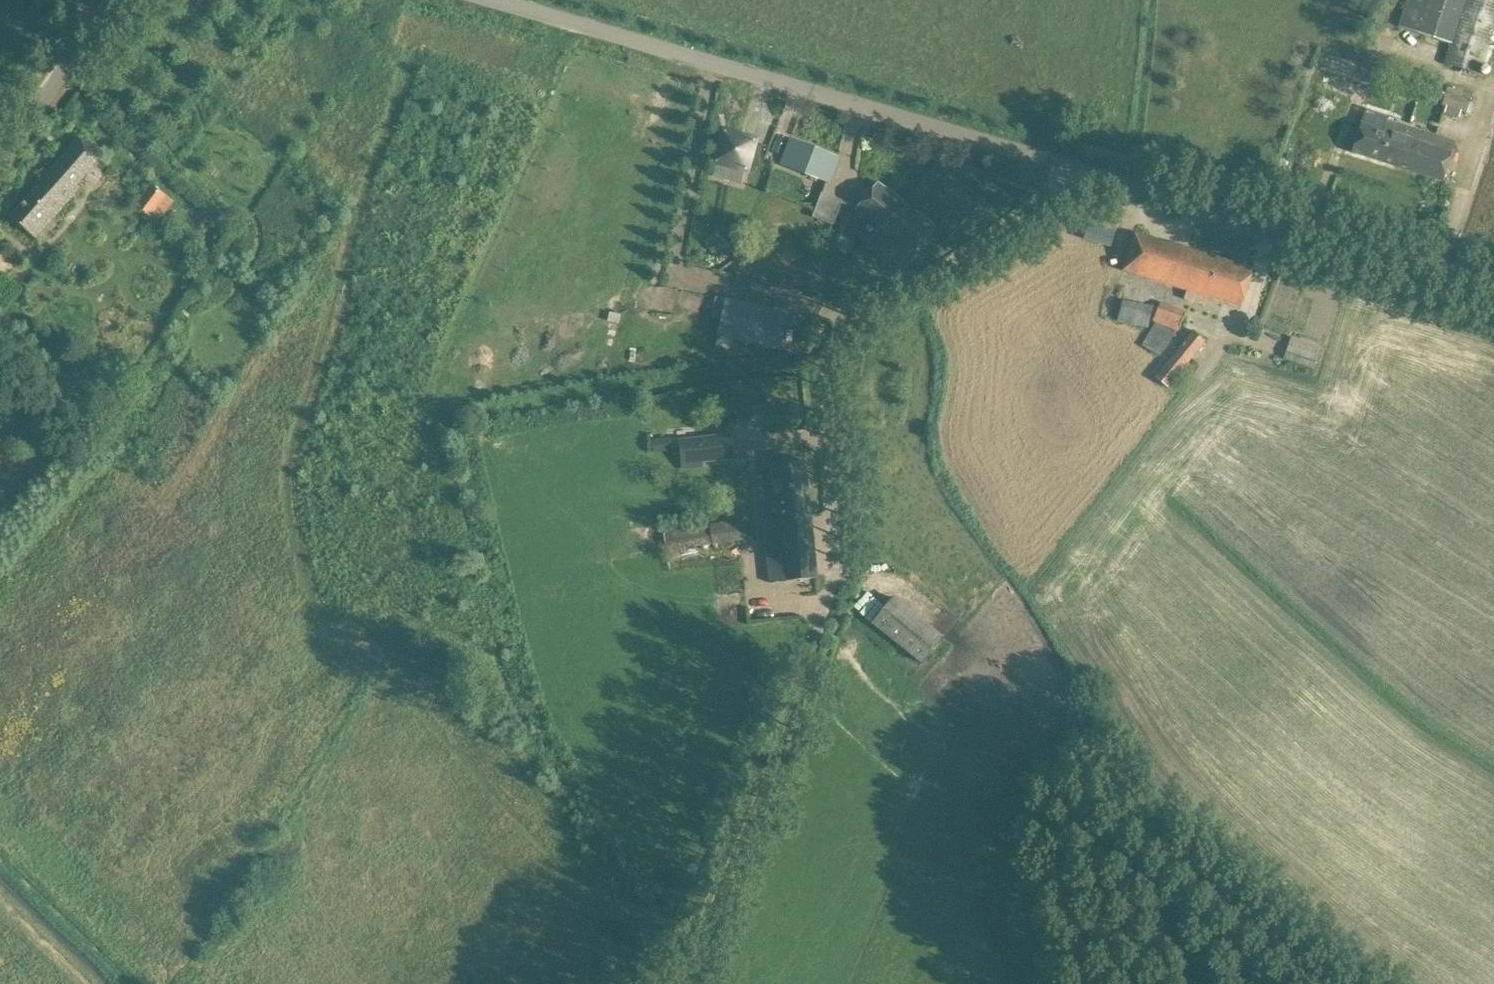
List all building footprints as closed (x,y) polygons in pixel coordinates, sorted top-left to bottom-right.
[(1493,41),(1493,0),(1406,0),(1398,26),(1450,43),(1443,63),(1480,74),(1484,59),(1488,60),(1493,41)] [(1472,92),(1447,84),(1440,106),(1465,114),(1472,92)] [(1442,181),(1448,162),(1455,142),(1386,120),(1383,130),(1361,123),(1351,152),(1442,181)] [(746,140),(719,130),(709,156),(735,166),(746,140)] [(78,138),(10,216),(35,239),(80,188),(75,185),(100,157),(78,138)] [(791,139),(781,166),(828,184),(838,157),(791,139)] [(867,241),(903,270),(936,227),(878,183),(862,204),(864,206),(851,222),(854,230),(867,241)] [(173,204),(165,198),(150,186),(135,206),(150,217),(155,211),(164,217),(173,204)] [(820,192),(811,215),(836,224),(845,201),(820,192)] [(1110,247),(1114,232),(1089,224),(1084,239),(1110,247)] [(1204,306),(1207,297),(1241,307),(1253,269),(1135,233),(1123,271),(1186,290),(1183,299),(1204,306)] [(651,311),(679,313),(680,286),(652,285),(651,311)] [(780,349),(788,313),(725,298),(716,335),(780,349)] [(1116,327),(1135,331),(1137,325),(1148,328),(1153,306),(1122,299),(1116,327)] [(1152,321),(1176,331),(1184,311),(1160,301),(1152,321)] [(1155,322),(1141,346),(1160,358),(1174,334),(1155,322)] [(1205,341),(1192,331),(1155,377),(1167,387),(1205,341)] [(1321,349),(1290,338),(1284,357),(1314,368),(1321,349)] [(730,457),(727,434),(677,439),(679,466),(699,464),(699,460),(730,457)] [(816,578),(804,461),(770,464),(773,499),(760,500),(769,583),(816,578)] [(697,563),(696,546),(746,541),(744,520),(663,529),(668,567),(697,563)] [(923,664),(944,638),(892,597),(871,622),(923,664)]
